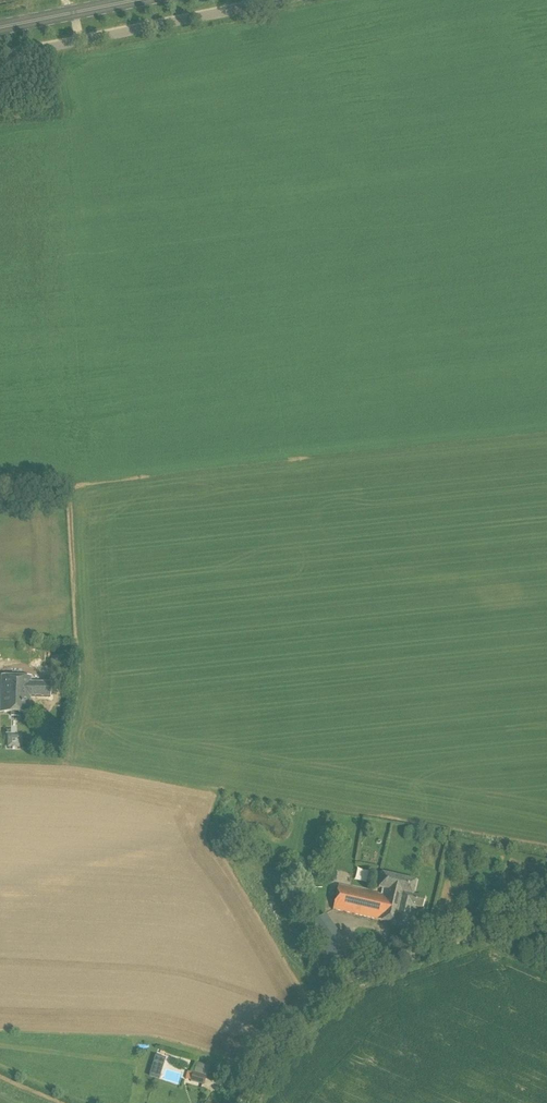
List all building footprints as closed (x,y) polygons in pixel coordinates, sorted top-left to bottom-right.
[(2,677),(1,713),(29,714),(29,697),(49,697),(49,684),(30,683),(30,678),(2,677)] [(13,748),(27,746),(25,737),(12,739),(13,748)] [(412,896),(416,881),(382,873),(378,888),(382,889),(381,895),(338,886),(333,910),(375,920),(413,928),(418,908),(422,909),(424,899),(412,896)] [(333,970),(353,956),(325,915),(305,929),(333,970)] [(158,1078),(164,1058),(154,1055),(148,1075),(158,1078)] [(204,1085),(209,1068),(196,1065),(194,1073),(192,1072),(190,1081),(204,1085)] [(166,1075),(183,1083),(187,1073),(170,1066),(166,1075)]
